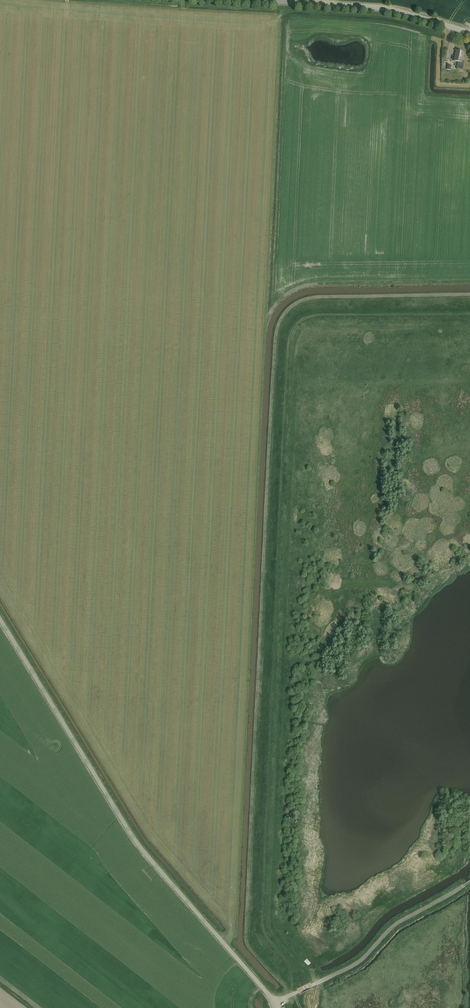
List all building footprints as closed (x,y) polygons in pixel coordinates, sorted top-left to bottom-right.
[(464,66),(465,61),(462,60),(464,52),(457,50),(454,61),(458,62),(457,65),(456,68),(463,70),(464,66)]
